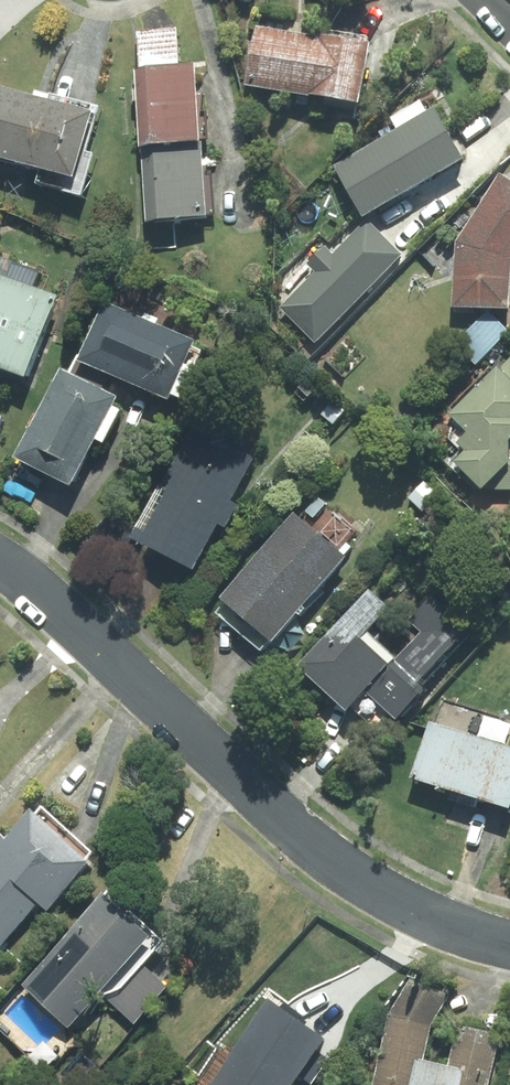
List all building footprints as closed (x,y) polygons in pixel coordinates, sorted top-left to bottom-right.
[(383,36),(264,23),(258,88),(376,100),(383,36)] [(186,27),(144,29),(156,226),(217,222),(207,60),(189,61),(186,27)] [(51,166),(47,185),(95,195),(104,155),(98,154),(108,105),(0,81),(0,154),(51,166)] [(447,105),(346,166),(377,218),(478,156),(447,105)] [(507,173),(464,235),(462,308),(509,309),(509,174),(507,173)] [(333,246),(315,263),(323,272),(287,311),(323,343),(409,254),(387,228),(367,227),(339,253),(333,246)] [(0,266),(0,363),(40,375),(68,286),(0,266)] [(210,341),(115,303),(85,376),(63,368),(26,460),(91,486),(110,439),(118,443),(132,410),(124,407),(135,380),(186,400),(210,341)] [(459,414),(479,436),(470,444),(477,452),(468,459),(498,492),(509,481),(509,378),(492,394),(487,388),(459,414)] [(214,390),(140,537),(206,570),(280,423),(214,390)] [(308,511),(222,610),(271,653),(357,553),(308,511)] [(307,665),(356,709),(392,741),(437,691),(432,686),(487,624),(447,588),(419,619),(432,631),(404,662),(401,659),(375,636),(399,609),(377,589),(307,665)] [(443,699),(422,776),(509,801),(509,718),(443,699)] [(3,952),(47,904),(59,915),(112,857),(43,793),(0,841),(0,949),(3,952)] [(179,986),(157,966),(178,942),(120,890),(34,986),(81,1027),(108,996),(143,1027),(179,986)] [(412,976),(392,1010),(376,1084),(497,1084),(500,1067),(493,1064),(492,1025),(463,1019),(454,1064),(429,1059),(437,1022),(447,1024),(455,986),(412,976)] [(222,1044),(199,1077),(210,1084),(306,1084),(339,1038),(281,998),(238,1055),(222,1044)]
